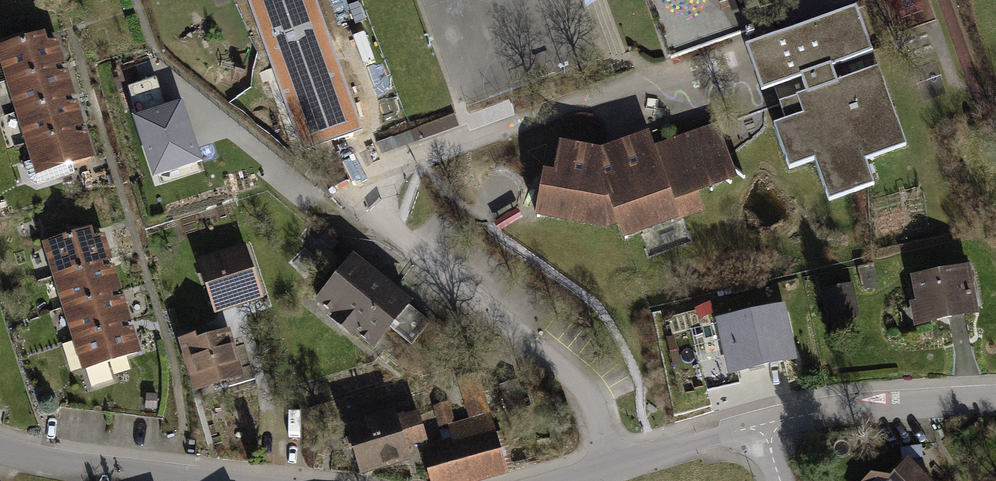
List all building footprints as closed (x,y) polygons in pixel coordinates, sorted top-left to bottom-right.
[(303,150),(364,129),(318,0),(249,0),(303,150)] [(671,58),(745,32),(746,36),(754,33),(752,29),(786,17),(780,1),(760,8),(757,0),(650,0),(671,58)] [(872,52),(856,7),(813,22),(813,23),(773,38),(773,39),(757,44),(757,42),(745,46),(761,91),(774,87),(786,121),(774,126),(789,168),(814,159),(829,200),(874,184),(865,159),(906,145),(878,68),(837,82),(832,67),(872,52)] [(25,40),(23,34),(0,41),(0,48),(25,40)] [(9,79),(50,67),(61,63),(54,41),(43,44),(41,36),(25,40),(0,48),(0,50),(9,79)] [(9,79),(19,111),(60,98),(71,94),(64,71),(53,75),(50,67),(9,79)] [(22,138),(28,142),(70,129),(81,125),(74,103),(63,106),(60,98),(19,111),(25,132),(22,138)] [(197,160),(179,106),(138,120),(156,174),(197,160)] [(344,168),(459,126),(455,115),(340,156),(344,168)] [(618,220),(623,234),(697,208),(696,188),(712,186),(711,181),(713,178),(717,176),(720,176),(723,178),(732,167),(722,158),(710,126),(708,126),(709,128),(641,152),(639,149),(637,147),(634,146),(631,146),(627,146),(625,147),(623,149),(621,152),(620,161),(605,159),(607,151),(561,143),(557,164),(562,165),(560,175),(545,172),(537,217),(539,217),(540,212),(607,224),(618,220)] [(29,182),(36,185),(74,173),(71,163),(90,157),(83,133),(72,137),(70,129),(28,142),(34,160),(23,163),(29,182)] [(312,238),(316,233),(308,226),(304,231),(312,238)] [(49,243),(68,237),(65,228),(46,234),(49,243)] [(46,244),(56,275),(97,262),(108,258),(101,236),(90,239),(87,231),(68,237),(49,243),(46,244)] [(245,254),(202,269),(213,303),(257,289),(245,254)] [(353,258),(318,301),(373,345),(389,326),(411,344),(429,323),(406,304),(408,302),(353,258)] [(56,275),(65,306),(107,293),(118,290),(110,267),(100,270),(97,262),(56,275)] [(934,274),(914,277),(919,302),(924,301),(928,321),(975,312),(965,264),(933,270),(934,274)] [(850,285),(825,290),(832,321),(856,316),(850,285)] [(65,306),(75,337),(116,324),(127,321),(120,298),(109,301),(107,293),(65,306)] [(745,300),(720,305),(721,313),(747,307),(745,300)] [(729,374),(797,358),(784,301),(715,317),(729,374)] [(75,337),(91,386),(112,380),(106,361),(137,352),(129,328),(119,332),(116,324),(75,337)] [(193,338),(183,341),(185,349),(183,349),(189,367),(195,366),(201,387),(239,376),(226,333),(195,343),(193,338)] [(503,467),(476,373),(459,378),(471,422),(450,428),(454,439),(445,441),(447,448),(424,454),(432,480),(454,480),(503,467)] [(436,409),(440,424),(454,420),(450,405),(436,409)] [(402,414),(348,430),(361,471),(407,457),(403,444),(424,438),(417,415),(403,420),(402,414)] [(901,447),(902,458),(922,456),(921,445),(901,447)] [(906,461),(886,480),(883,477),(869,476),(864,480),(926,480),(906,461)]
